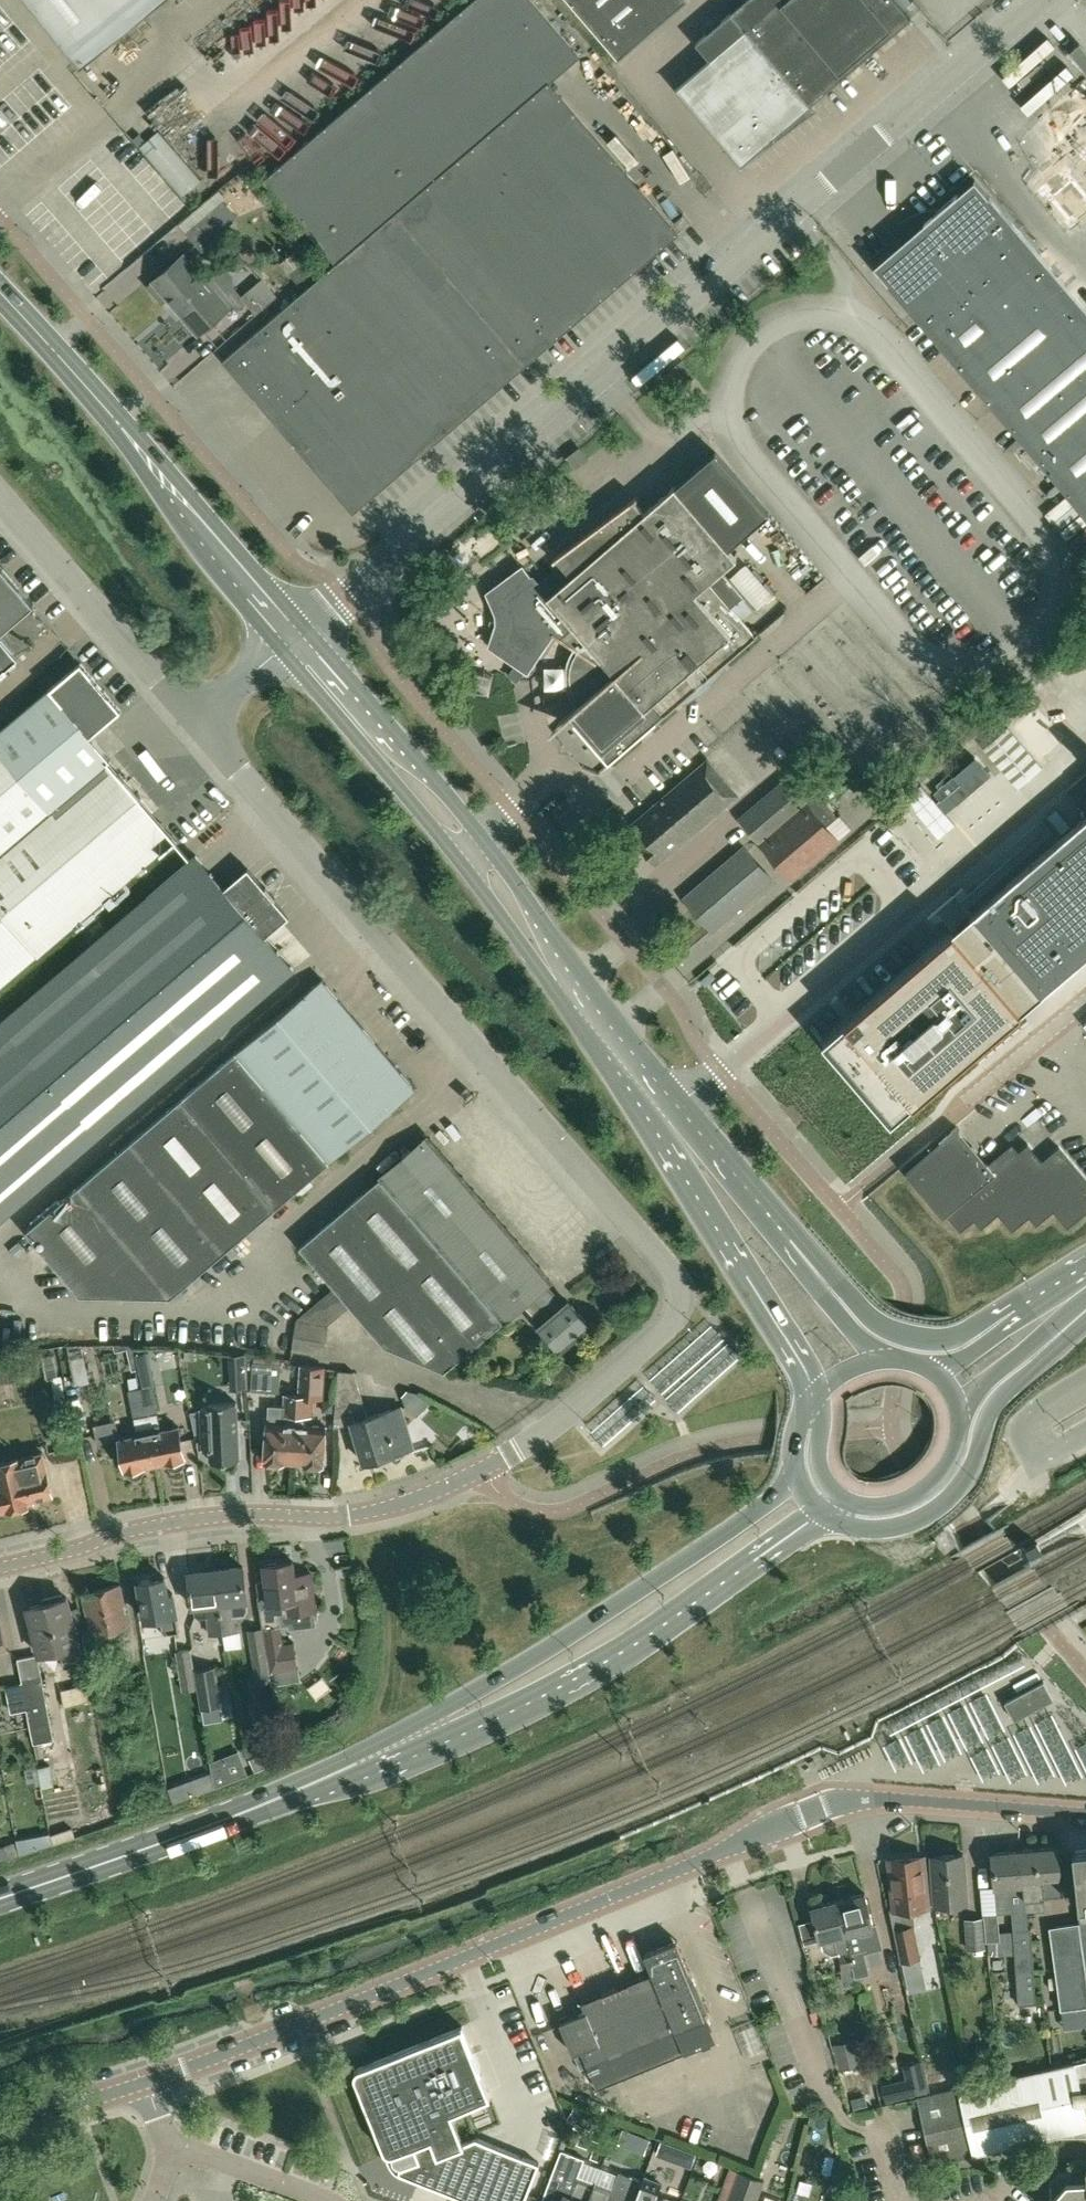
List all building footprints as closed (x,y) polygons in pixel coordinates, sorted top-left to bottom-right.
[(161,0),(31,0),(83,64),(161,0)] [(679,233),(549,81),(580,55),(532,0),(472,0),(265,177),(337,261),(223,359),(276,421),(284,414),(355,497),(550,329),(557,337),(679,233)] [(259,3),(279,36),(318,13),(317,11),(336,0),(265,0),(259,3)] [(682,0),(569,0),(617,56),(682,0)] [(677,87),(741,163),(910,18),(901,8),(910,0),(745,0),(697,41),(711,58),(677,87)] [(366,70),(389,58),(379,38),(355,50),(366,70)] [(1032,113),(1078,80),(1067,66),(1022,99),(1032,113)] [(305,115),(327,113),(324,83),(302,85),(305,115)] [(171,174),(199,156),(164,102),(137,120),(171,174)] [(1036,183),(1072,225),(1081,217),(1083,220),(1047,262),(1054,271),(1085,233),(1085,140),(1036,183)] [(146,150),(131,158),(139,172),(154,164),(146,150)] [(1054,271),(1047,262),(975,178),(873,265),(1085,514),(1085,308),(1054,271)] [(80,179),(75,199),(92,203),(97,183),(80,179)] [(674,221),(682,230),(690,223),(683,214),(674,221)] [(52,215),(38,227),(46,237),(60,225),(52,215)] [(208,215),(187,233),(202,251),(223,232),(208,215)] [(208,279),(207,278),(185,252),(148,284),(163,302),(168,298),(175,307),(208,279)] [(212,274),(207,278),(208,279),(175,307),(199,334),(234,304),(239,309),(246,303),(241,296),(242,296),(238,291),(232,297),(212,274)] [(276,296),(262,279),(242,296),(241,296),(246,303),(256,314),(276,296)] [(746,563),(730,577),(723,569),(737,557),(729,547),(769,512),(716,451),(676,485),(675,485),(646,510),(636,496),(553,558),(554,559),(557,557),(562,564),(560,566),(540,584),(533,576),(507,596),(513,610),(513,624),(508,638),(535,657),(552,632),(559,637),(577,649),(575,653),(571,662),(570,671),(570,681),(573,690),(578,698),(581,702),(567,714),(591,742),(608,762),(654,724),(758,633),(745,618),(757,608),(755,606),(772,592),(746,563)] [(8,625),(33,605),(0,566),(0,632),(8,625)] [(1,675),(6,670),(5,668),(17,658),(0,638),(0,674),(1,675)] [(0,729),(0,985),(173,837),(107,761),(111,758),(91,734),(121,708),(80,661),(0,729)] [(1042,767),(1008,727),(983,748),(1017,789),(1042,767)] [(655,863),(736,793),(708,760),(627,830),(655,863)] [(972,776),(980,784),(990,775),(983,766),(972,776)] [(838,817),(798,769),(741,818),(793,879),(839,840),(827,826),(838,817)] [(1068,788),(1085,809),(1085,773),(1068,788)] [(939,839),(956,825),(922,784),(905,798),(939,839)] [(823,1041),(892,1121),(1023,1009),(1022,1008),(1027,1004),(1027,1005),(1028,1005),(1028,1006),(1029,1006),(1030,1006),(1031,1006),(1032,1006),(1033,1006),(1034,1005),(1035,1005),(1035,1004),(1036,1003),(1036,1002),(1036,1001),(1036,1000),(1036,999),(1036,998),(1035,998),(1035,997),(1039,994),(1040,994),(1075,964),(1074,962),(1085,952),(1085,815),(971,914),(971,915),(967,919),(967,918),(966,918),(965,917),(964,917),(963,917),(962,917),(961,917),(960,918),(959,918),(959,919),(958,919),(958,920),(958,921),(958,922),(957,922),(958,923),(958,924),(958,925),(959,925),(959,926),(955,930),(954,929),(823,1041)] [(711,931),(772,879),(743,845),(683,897),(711,931)] [(267,888),(248,866),(224,886),(196,853),(0,1020),(0,1218),(267,991),(294,968),(265,935),(289,914),(267,888)] [(79,1294),(171,1296),(416,1088),(322,979),(25,1231),(79,1294)] [(1085,1211),(1085,1180),(1058,1146),(1041,1160),(1027,1144),(1010,1158),(1007,1155),(1000,1155),(988,1165),(959,1129),(907,1173),(944,1217),(947,1214),(960,1231),(974,1220),(981,1228),(998,1214),(1012,1231),(1030,1216),(1037,1225),(1053,1211),(1067,1227),(1085,1211)] [(561,1348),(591,1323),(570,1299),(565,1303),(547,1282),(552,1278),(429,1135),(301,1245),(384,1346),(445,1370),(533,1295),(550,1316),(540,1324),(561,1348)] [(324,1356),(329,1324),(297,1319),(292,1351),(324,1356)] [(246,1352),(230,1352),(231,1364),(246,1363),(246,1354),(246,1352)] [(89,1382),(84,1355),(69,1358),(75,1385),(89,1382)] [(254,1362),(252,1390),(279,1393),(282,1364),(254,1362)] [(323,1464),(326,1424),(302,1423),(303,1414),(311,1414),(313,1395),(321,1395),(323,1365),(301,1363),(299,1393),(296,1426),(294,1462),(323,1464)] [(364,1462),(413,1447),(401,1405),(368,1415),(354,1370),(339,1369),(334,1426),(352,1421),(364,1462)] [(153,1372),(139,1374),(142,1387),(153,1384),(156,1384),(153,1372)] [(156,1461),(164,1459),(167,1464),(171,1467),(177,1468),(181,1465),(184,1461),(185,1455),(179,1425),(161,1429),(153,1384),(142,1387),(141,1387),(148,1421),(156,1461)] [(144,1469),(144,1464),(156,1461),(148,1421),(141,1387),(129,1389),(138,1434),(120,1437),(126,1467),(127,1472),(132,1476),(137,1476),(142,1474),(144,1469)] [(267,1420),(264,1460),(294,1462),(296,1426),(299,1393),(285,1392),(283,1421),(267,1420)] [(211,1461),(239,1460),(236,1402),(208,1403),(208,1406),(201,1407),(203,1448),(210,1448),(211,1461)] [(53,1493),(43,1451),(0,1460),(0,1476),(2,1485),(0,1485),(0,1510),(29,1504),(28,1499),(53,1493)] [(288,1612),(315,1609),(311,1571),(295,1572),(293,1559),(264,1562),(266,1577),(257,1578),(264,1627),(280,1625),(278,1610),(288,1609),(288,1612)] [(246,1608),(245,1598),(247,1598),(243,1564),(214,1568),(218,1599),(222,1631),(235,1630),(233,1614),(244,1613),(246,1608)] [(199,1617),(208,1617),(210,1633),(222,1631),(218,1599),(214,1568),(188,1571),(192,1605),(195,1604),(196,1614),(199,1617)] [(180,1631),(176,1609),(172,1587),(167,1588),(165,1575),(139,1580),(145,1620),(160,1617),(163,1634),(180,1631)] [(131,1627),(126,1609),(120,1583),(82,1592),(93,1636),(131,1627)] [(28,1605),(29,1609),(40,1653),(60,1648),(65,1666),(73,1664),(84,1662),(68,1596),(28,1605)] [(277,1668),(283,1667),(279,1642),(282,1641),(280,1625),(264,1627),(272,1678),(278,1677),(277,1668)] [(262,1627),(250,1629),(258,1682),(271,1680),(262,1627)] [(190,1649),(177,1651),(184,1690),(197,1688),(190,1649)] [(84,1662),(73,1664),(78,1683),(91,1681),(88,1661),(84,1662)] [(196,1670),(203,1707),(222,1704),(216,1667),(196,1670)] [(149,1695),(143,1670),(127,1673),(133,1699),(149,1695)] [(31,1725),(34,1742),(54,1738),(42,1678),(22,1682),(27,1708),(31,1725)] [(1044,1680),(1005,1702),(1015,1719),(1054,1698),(1044,1680)] [(12,1711),(27,1708),(22,1682),(7,1685),(12,1711)] [(40,1768),(43,1787),(54,1785),(50,1766),(40,1768)] [(1058,1846),(1020,1849),(1021,1867),(1025,1897),(1026,1897),(1062,1894),(1058,1846)] [(1072,1849),(1079,1915),(1078,1915),(1079,1922),(1085,1979),(1085,1848),(1072,1849)] [(1036,2003),(1033,1968),(1030,1926),(1028,1927),(1026,1907),(1027,1907),(1026,1897),(1025,1897),(1021,1867),(1020,1849),(991,1851),(994,1885),(1012,1884),(1013,1897),(1009,1900),(1010,1910),(1015,1912),(1017,1928),(1012,1928),(1016,1969),(1018,2004),(1036,2003)] [(934,1904),(965,1901),(961,1853),(930,1855),(934,1904)] [(909,1906),(927,1904),(922,1856),(887,1859),(892,1908),(887,1907),(894,1930),(896,1929),(902,1960),(920,1957),(913,1925),(913,1924),(909,1906)] [(871,1926),(873,1926),(865,1892),(838,1899),(843,1917),(846,1932),(852,1967),(863,1965),(860,1949),(866,1948),(862,1932),(871,1930),(871,1926)] [(984,1916),(986,1941),(988,1941),(1000,1940),(999,1931),(997,1898),(982,1899),(983,1916),(984,1916)] [(843,1917),(838,1899),(812,1905),(823,1949),(831,1954),(838,1952),(841,1969),(852,1967),(846,1932),(843,1917)] [(969,1948),(982,1947),(979,1916),(966,1917),(969,1948)] [(1079,1922),(1048,1925),(1059,2009),(1085,2006),(1085,1979),(1079,1922)] [(718,2038),(710,2017),(711,2016),(679,1939),(646,1953),(654,1972),(623,1984),(585,2001),(589,2010),(562,2021),(575,2053),(583,2049),(590,2064),(599,2086),(718,2038)] [(917,2025),(915,1989),(899,1990),(902,2026),(917,2025)] [(356,2077),(376,2127),(384,2147),(384,2148),(384,2149),(385,2149),(385,2150),(386,2151),(387,2151),(387,2152),(388,2152),(389,2152),(390,2153),(391,2153),(392,2153),(393,2153),(394,2153),(395,2152),(413,2146),(418,2159),(403,2165),(402,2166),(401,2166),(401,2167),(400,2167),(400,2168),(400,2169),(400,2170),(400,2171),(400,2172),(401,2172),(401,2173),(402,2173),(402,2174),(403,2174),(465,2199),(471,2200),(524,2200),(540,2162),(476,2136),(463,2142),(452,2112),(491,2096),(463,2025),(361,2066),(360,2066),(359,2066),(359,2067),(358,2067),(357,2068),(356,2069),(356,2070),(356,2071),(355,2072),(355,2073),(355,2074),(355,2075),(355,2076),(356,2077)] [(940,2030),(921,2035),(934,2089),(961,2082),(957,2063),(948,2065),(940,2030)] [(835,2049),(840,2069),(862,2064),(858,2044),(835,2049)] [(930,2095),(918,2098),(933,2164),(1065,2134),(1085,2134),(1085,2060),(930,2095)] [(902,2065),(910,2100),(918,2098),(930,2095),(922,2061),(902,2065)] [(913,2157),(924,2155),(920,2139),(909,2142),(913,2157)] [(600,2172),(583,2166),(587,2157),(563,2149),(548,2188),(566,2194),(563,2200),(589,2200),(600,2172)] [(1057,2171),(1048,2181),(1056,2187),(1044,2200),(1085,2200),(1085,2169),(1057,2171)] [(644,2179),(621,2170),(618,2179),(600,2172),(589,2200),(636,2200),(644,2179)] [(657,2197),(662,2182),(645,2176),(644,2179),(636,2200),(677,2200),(666,2197),(662,2199),(657,2197)] [(734,2200),(757,2200),(764,2184),(744,2176),(734,2200)] [(792,2200),(769,2193),(767,2200),(791,2200),(792,2200)]
